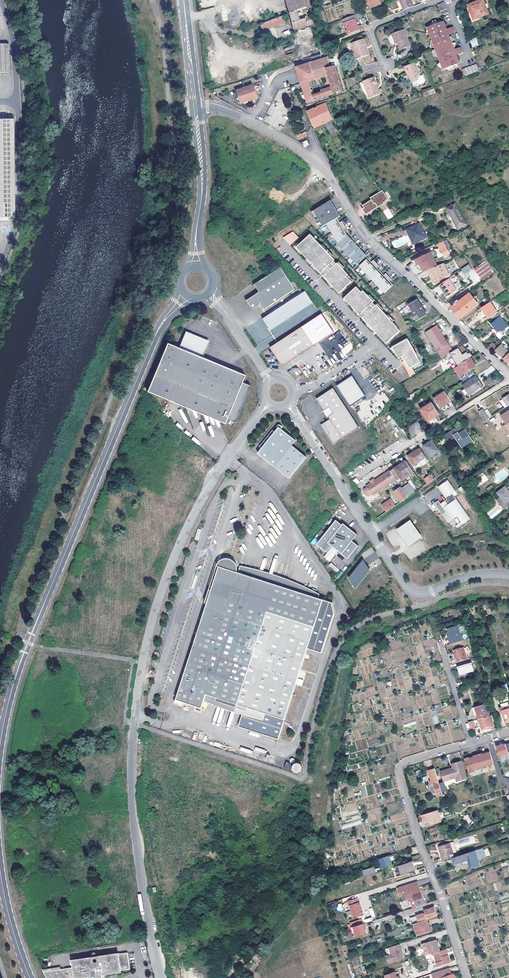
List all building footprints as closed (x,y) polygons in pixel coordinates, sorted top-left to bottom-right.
[(294,31),(313,25),(308,8),(311,7),(309,0),(286,0),(294,31)] [(379,0),(367,0),(370,8),(381,5),(379,0)] [(412,6),(410,0),(399,0),(403,9),(412,6)] [(483,0),(482,0),(468,6),(474,20),(489,14),(483,0)] [(438,4),(442,15),(449,12),(445,1),(438,4)] [(284,14),(282,15),(281,13),(259,21),(262,31),(285,23),(283,17),(285,17),(284,14)] [(356,26),(355,22),(356,22),(353,15),(342,19),(345,26),(346,26),(347,29),(346,30),(348,34),(362,29),(360,24),(356,26)] [(456,55),(454,50),(454,48),(452,42),(450,37),(448,34),(447,30),(444,21),(428,27),(444,68),(459,63),(456,55)] [(398,42),(401,49),(410,46),(404,30),(392,34),(392,35),(390,36),(389,37),(391,43),(392,43),(395,43),(398,42)] [(357,58),(369,54),(363,39),(352,44),(357,58)] [(0,43),(0,72),(9,72),(8,43),(0,43)] [(316,79),(327,75),(326,68),(323,58),(311,63),(316,79)] [(406,66),(408,71),(409,71),(412,81),(417,80),(418,82),(421,83),(424,82),(425,80),(423,74),(420,75),(416,62),(406,66)] [(308,81),(316,79),(311,63),(296,68),(297,70),(301,83),(308,81)] [(463,68),(465,76),(479,71),(476,63),(463,68)] [(308,81),(301,83),(308,103),(342,90),(340,81),(335,66),(331,67),(326,68),(327,75),(332,87),(312,95),(308,81)] [(316,79),(308,81),(312,95),(332,87),(327,75),(316,79)] [(364,81),(369,97),(380,93),(374,77),(364,81)] [(258,98),(253,85),(236,91),(241,104),(258,98)] [(325,103),(319,106),(308,111),(315,128),(324,123),(332,133),(335,131),(336,132),(338,131),(331,120),(333,119),(325,103)] [(0,118),(0,217),(11,217),(15,217),(14,118),(0,118)] [(299,140),(307,136),(305,131),(297,135),(299,140)] [(387,200),(381,191),(371,197),(372,200),(363,205),(365,208),(368,212),(375,207),(376,209),(379,207),(378,205),(384,202),(386,201),(387,200)] [(311,211),(320,227),(327,223),(337,217),(340,215),(336,209),(335,210),(334,208),(335,208),(330,200),(311,211)] [(450,213),(458,228),(466,224),(455,204),(447,208),(450,213)] [(454,230),(458,228),(450,213),(446,214),(454,230)] [(358,264),(366,256),(367,256),(346,233),(344,228),(339,222),(337,217),(327,223),(338,242),(337,243),(357,264),(358,264)] [(414,244),(427,238),(419,223),(407,230),(414,244)] [(290,245),(299,237),(292,230),(284,238),(290,245)] [(321,246),(310,234),(298,246),(296,247),(302,253),(307,259),(310,262),(312,264),(315,268),(322,275),(328,282),(334,288),(339,293),(353,280),(343,269),(337,263),(332,257),(321,246)] [(449,251),(452,250),(447,240),(438,245),(444,256),(446,256),(447,257),(451,255),(449,251)] [(321,246),(332,257),(332,256),(322,245),(321,246)] [(430,252),(414,260),(417,266),(419,265),(421,268),(423,273),(427,271),(437,266),(430,252)] [(358,264),(360,265),(368,258),(366,256),(358,264)] [(368,258),(360,265),(385,292),(394,284),(390,280),(384,275),(377,267),(371,262),(368,258)] [(418,269),(421,268),(419,265),(417,266),(414,260),(411,262),(416,266),(418,269)] [(484,260),(473,268),(482,280),(492,272),(484,260)] [(444,271),(447,270),(443,263),(437,266),(427,271),(431,278),(432,278),(435,283),(442,279),(441,278),(446,276),(444,271)] [(469,264),(461,269),(464,274),(472,269),(469,264)] [(280,266),(253,283),(258,291),(246,299),(252,308),(260,303),(264,309),(295,289),(280,266)] [(447,297),(456,291),(449,278),(439,285),(447,297)] [(344,298),(350,304),(355,309),(359,314),(362,317),(368,324),(371,327),(373,329),(377,333),(387,343),(400,332),(392,322),(387,317),(382,311),(377,305),(374,302),(369,296),(363,291),(362,292),(356,287),(344,298)] [(304,291),(262,318),(270,329),(312,302),(304,291)] [(475,299),(470,293),(452,308),(460,317),(478,303),(475,299)] [(416,316),(424,311),(417,300),(409,305),(416,316)] [(494,309),(489,302),(481,307),(487,316),(490,314),(492,316),(496,314),(493,310),(494,309)] [(424,311),(416,316),(414,317),(417,321),(427,315),(424,311)] [(322,315),(271,347),(282,363),(285,363),(334,334),(322,315)] [(500,329),(502,331),(508,326),(500,317),(492,323),(498,331),(500,329)] [(450,353),(453,351),(437,325),(425,332),(441,358),(450,353)] [(186,331),(179,348),(202,357),(209,341),(186,331)] [(393,347),(399,358),(403,356),(404,358),(410,368),(421,361),(408,338),(393,347)] [(491,351),(496,347),(492,342),(487,347),(491,351)] [(245,375),(202,357),(179,348),(167,343),(147,392),(225,423),(227,418),(242,382),(245,375)] [(349,343),(341,351),(345,355),(353,347),(349,343)] [(453,351),(450,353),(452,356),(453,355),(459,365),(470,357),(473,356),(471,351),(469,352),(468,351),(469,350),(465,343),(453,351)] [(508,353),(508,351),(506,348),(507,347),(505,345),(504,346),(502,344),(496,350),(504,358),(508,353)] [(460,377),(476,366),(470,357),(459,365),(454,368),(460,377)] [(352,375),(336,385),(349,406),(365,396),(352,375)] [(473,389),(474,391),(482,385),(476,376),(462,385),(467,393),(473,389)] [(250,385),(242,382),(227,418),(235,422),(250,385)] [(341,438),(358,427),(332,388),(316,398),(323,410),(328,407),(332,413),(327,416),(329,419),(341,438)] [(446,393),(435,400),(441,410),(452,403),(447,394),(446,393)] [(421,410),(428,421),(439,414),(432,403),(421,410)] [(327,416),(332,413),(328,407),(323,410),(323,411),(326,417),(327,416)] [(486,421),(489,418),(482,409),(479,411),(486,421)] [(330,445),(341,438),(329,419),(318,425),(330,445)] [(296,439),(282,428),(282,426),(282,424),(280,424),(279,423),(277,424),(277,425),(276,426),(277,428),(277,429),(275,431),(273,429),(260,446),(262,447),(258,452),(290,478),(307,456),(292,444),(296,439)] [(472,440),(465,429),(459,433),(455,428),(443,436),(448,444),(456,439),(461,447),(472,440)] [(427,443),(423,446),(431,456),(439,450),(432,440),(428,442),(429,443),(427,444),(427,443)] [(423,460),(425,462),(428,460),(421,450),(418,452),(417,450),(408,456),(415,466),(420,462),(423,460)] [(398,483),(414,473),(406,461),(390,471),(396,480),(398,483)] [(373,481),(371,483),(366,486),(367,487),(364,489),(364,491),(367,495),(369,496),(371,494),(372,496),(396,480),(390,471),(390,470),(374,481),(373,481)] [(484,473),(473,480),(478,487),(488,480),(484,473)] [(447,480),(438,486),(446,499),(444,501),(446,504),(442,507),(438,500),(433,503),(441,514),(445,512),(451,520),(456,516),(461,524),(469,519),(452,493),(455,491),(447,480)] [(411,485),(403,490),(407,497),(415,491),(411,485)] [(508,500),(508,491),(506,486),(497,492),(505,503),(508,500)] [(403,490),(401,488),(401,487),(394,492),(400,501),(407,497),(403,490)] [(391,499),(381,505),(386,512),(395,506),(391,499)] [(332,545),(349,558),(359,545),(353,540),(358,534),(344,523),(342,524),(336,519),(327,531),(329,532),(328,534),(326,533),(317,543),(327,551),(332,545)] [(410,520),(397,529),(403,537),(408,544),(421,536),(410,520)] [(364,558),(350,577),(356,586),(368,570),(364,567),(367,563),(364,558)] [(238,726),(278,740),(307,648),(321,653),(336,614),(331,603),(318,600),(238,575),(237,575),(237,572),(237,570),(237,568),(236,567),(234,564),(233,563),(231,562),(230,561),(227,561),(223,561),(220,563),(219,564),(218,565),(217,567),(216,568),(219,569),(211,593),(207,606),(176,699),(202,708),(204,701),(242,715),(238,726)] [(337,572),(339,570),(331,563),(329,565),(337,572)] [(371,569),(367,563),(364,567),(368,570),(356,586),(357,587),(371,569)] [(241,565),(238,575),(318,600),(321,593),(316,590),(311,588),(305,585),(302,584),(296,582),(293,580),(287,578),(283,577),(276,574),(272,573),(265,571),(258,569),(252,568),(247,567),(241,565)] [(201,571),(198,570),(192,588),(196,589),(201,571)] [(340,570),(335,576),(338,579),(343,573),(340,570)] [(450,640),(449,640),(450,644),(462,640),(457,625),(447,628),(448,632),(450,640)] [(455,654),(456,658),(457,662),(467,658),(464,647),(454,650),(455,654)] [(457,666),(460,674),(474,670),(472,662),(457,666)] [(430,690),(434,704),(440,702),(436,689),(430,690)] [(499,698),(502,707),(499,708),(501,712),(502,711),(505,722),(508,721),(508,695),(499,698)] [(480,719),(490,715),(486,703),(476,707),(478,714),(480,719)] [(490,715),(480,719),(483,729),(493,726),(490,715)] [(43,731),(36,730),(34,738),(42,739),(43,731)] [(506,744),(496,746),(501,760),(508,758),(508,754),(506,744)] [(481,753),(477,755),(481,767),(481,768),(488,767),(487,765),(494,763),(490,751),(486,752),(486,753),(482,754),(481,753)] [(469,757),(464,758),(469,772),(475,771),(474,769),(481,767),(477,755),(473,756),(473,757),(469,758),(469,757)] [(457,781),(466,778),(462,761),(452,764),(453,768),(442,771),(444,780),(456,777),(457,781)] [(287,762),(284,769),(291,771),(293,764),(287,762)] [(300,763),(298,763),(296,763),(295,763),(294,765),(293,766),(293,768),(293,769),(294,771),(295,772),(297,772),(298,772),(300,772),(301,771),(302,770),(303,768),(303,767),(302,765),(301,764),(300,763)] [(442,791),(439,783),(434,765),(426,767),(431,781),(430,781),(431,785),(431,786),(433,794),(437,793),(438,796),(443,795),(442,791)] [(342,830),(362,824),(356,805),(334,812),(336,819),(348,816),(350,821),(340,824),(342,830)] [(424,823),(429,821),(430,825),(441,822),(437,810),(421,815),(424,823)] [(117,816),(109,815),(108,823),(116,825),(117,816)] [(438,826),(427,829),(430,840),(441,837),(438,826)] [(452,858),(453,857),(452,854),(456,853),(453,842),(438,847),(443,860),(452,858)] [(453,857),(452,858),(454,864),(467,859),(470,868),(479,865),(476,855),(480,854),(479,849),(453,857)] [(386,856),(378,859),(381,868),(389,866),(386,856)] [(413,861),(398,865),(400,870),(402,869),(403,874),(414,871),(412,863),(413,863),(413,861)] [(376,872),(374,866),(363,870),(364,876),(376,872)] [(413,908),(425,904),(418,881),(403,886),(407,901),(411,900),(413,908)] [(508,898),(507,892),(499,895),(501,901),(508,898)] [(348,902),(350,906),(351,906),(355,918),(364,915),(360,903),(359,903),(358,899),(348,902)] [(425,913),(420,914),(417,916),(418,922),(427,919),(428,919),(428,918),(437,915),(434,907),(424,910),(425,913)] [(418,922),(414,923),(417,934),(431,929),(427,919),(418,922)] [(360,924),(356,925),(351,927),(353,933),(354,936),(366,932),(363,923),(360,924)] [(433,952),(440,950),(436,938),(426,942),(430,953),(433,952)] [(401,953),(397,944),(388,947),(390,954),(389,954),(385,956),(387,962),(403,957),(401,953)] [(436,962),(449,958),(446,948),(440,950),(433,952),(436,962)] [(43,969),(47,977),(72,977),(83,977),(84,977),(103,977),(103,974),(103,972),(121,970),(131,968),(128,952),(121,953),(122,958),(120,958),(119,951),(114,952),(100,954),(91,956),(77,958),(77,957),(72,958),(73,965),(61,967),(43,969)] [(449,958),(436,962),(438,966),(450,962),(449,958)] [(431,973),(432,977),(438,977),(451,974),(449,967),(431,973)]
